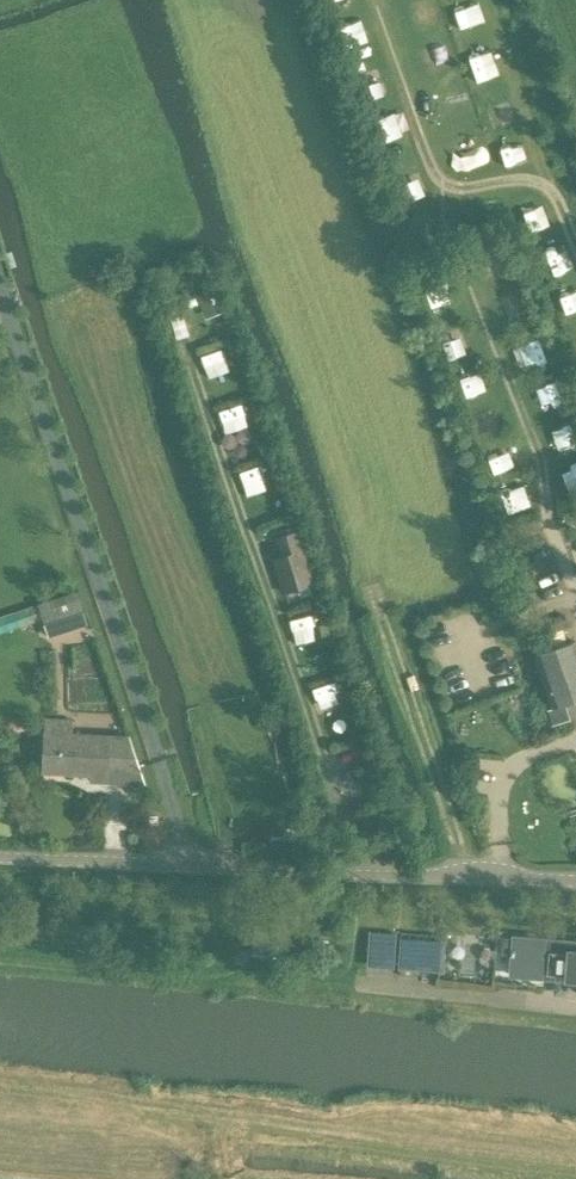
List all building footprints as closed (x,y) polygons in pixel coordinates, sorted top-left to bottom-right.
[(313,583),(303,550),(297,532),(277,539),(282,556),(272,560),(283,592),(313,583)] [(76,592),(37,605),(47,635),(86,622),(76,592)] [(537,652),(533,654),(551,708),(547,710),(552,726),(570,720),(565,704),(575,700),(575,646),(573,638),(537,652)] [(144,783),(129,738),(68,735),(69,722),(46,721),(44,771),(90,773),(90,781),(144,783)] [(276,956),(279,938),(279,936),(267,935),(267,937),(264,954),(276,956)] [(513,937),(510,977),(575,983),(575,943),(513,937)] [(445,941),(400,938),(398,969),(443,972),(445,941)]
